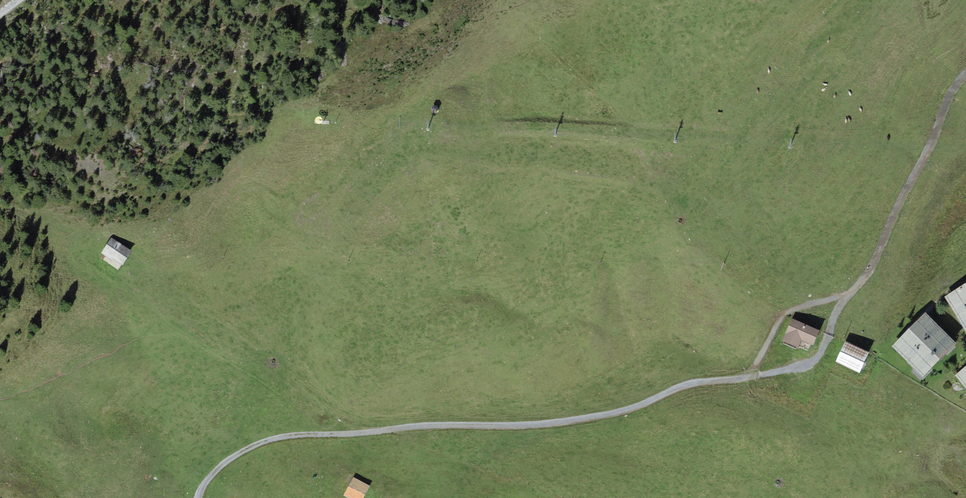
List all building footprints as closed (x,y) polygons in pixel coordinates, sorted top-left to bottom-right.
[(132,250),(111,237),(101,253),(112,260),(114,258),(123,264),(132,250)] [(945,296),(965,330),(965,283),(945,296)] [(924,376),(956,342),(924,312),(892,346),(924,376)] [(820,329),(792,318),(782,340),(799,347),(802,339),(814,344),(820,329)] [(868,351),(845,341),(836,362),(859,372),(868,351)] [(955,374),(965,388),(965,366),(955,374)] [(370,486),(353,477),(343,495),(349,497),(364,497),(370,486)]
